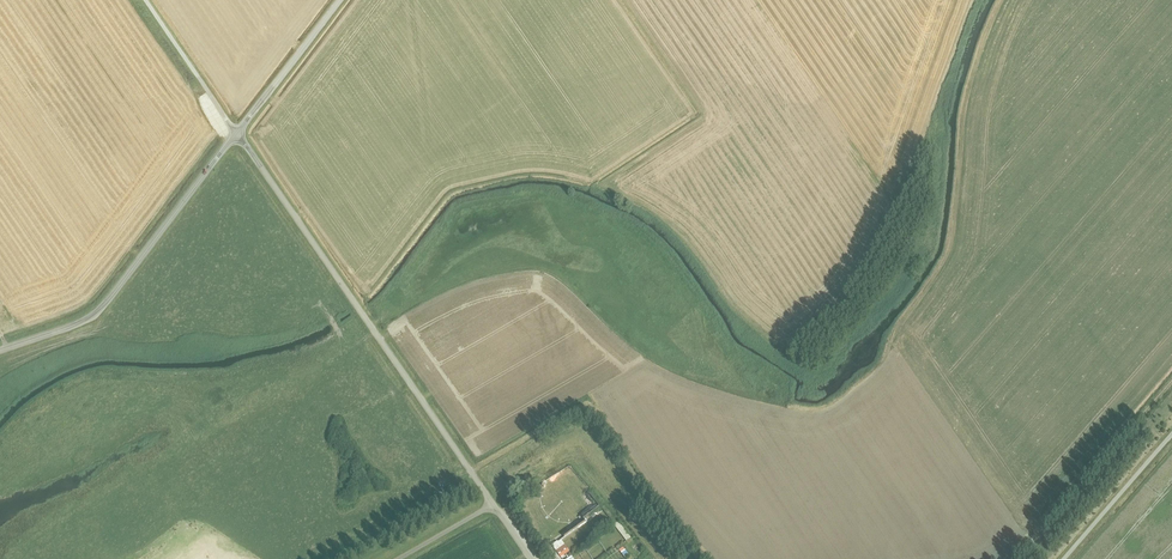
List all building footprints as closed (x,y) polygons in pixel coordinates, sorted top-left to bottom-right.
[(603,506),(599,509),(607,519),(610,516),(603,506)] [(556,541),(550,545),(552,547),(551,548),(558,556),(564,552),(557,543),(558,543),(556,541)] [(620,546),(616,550),(623,557),(627,553),(620,546)]
